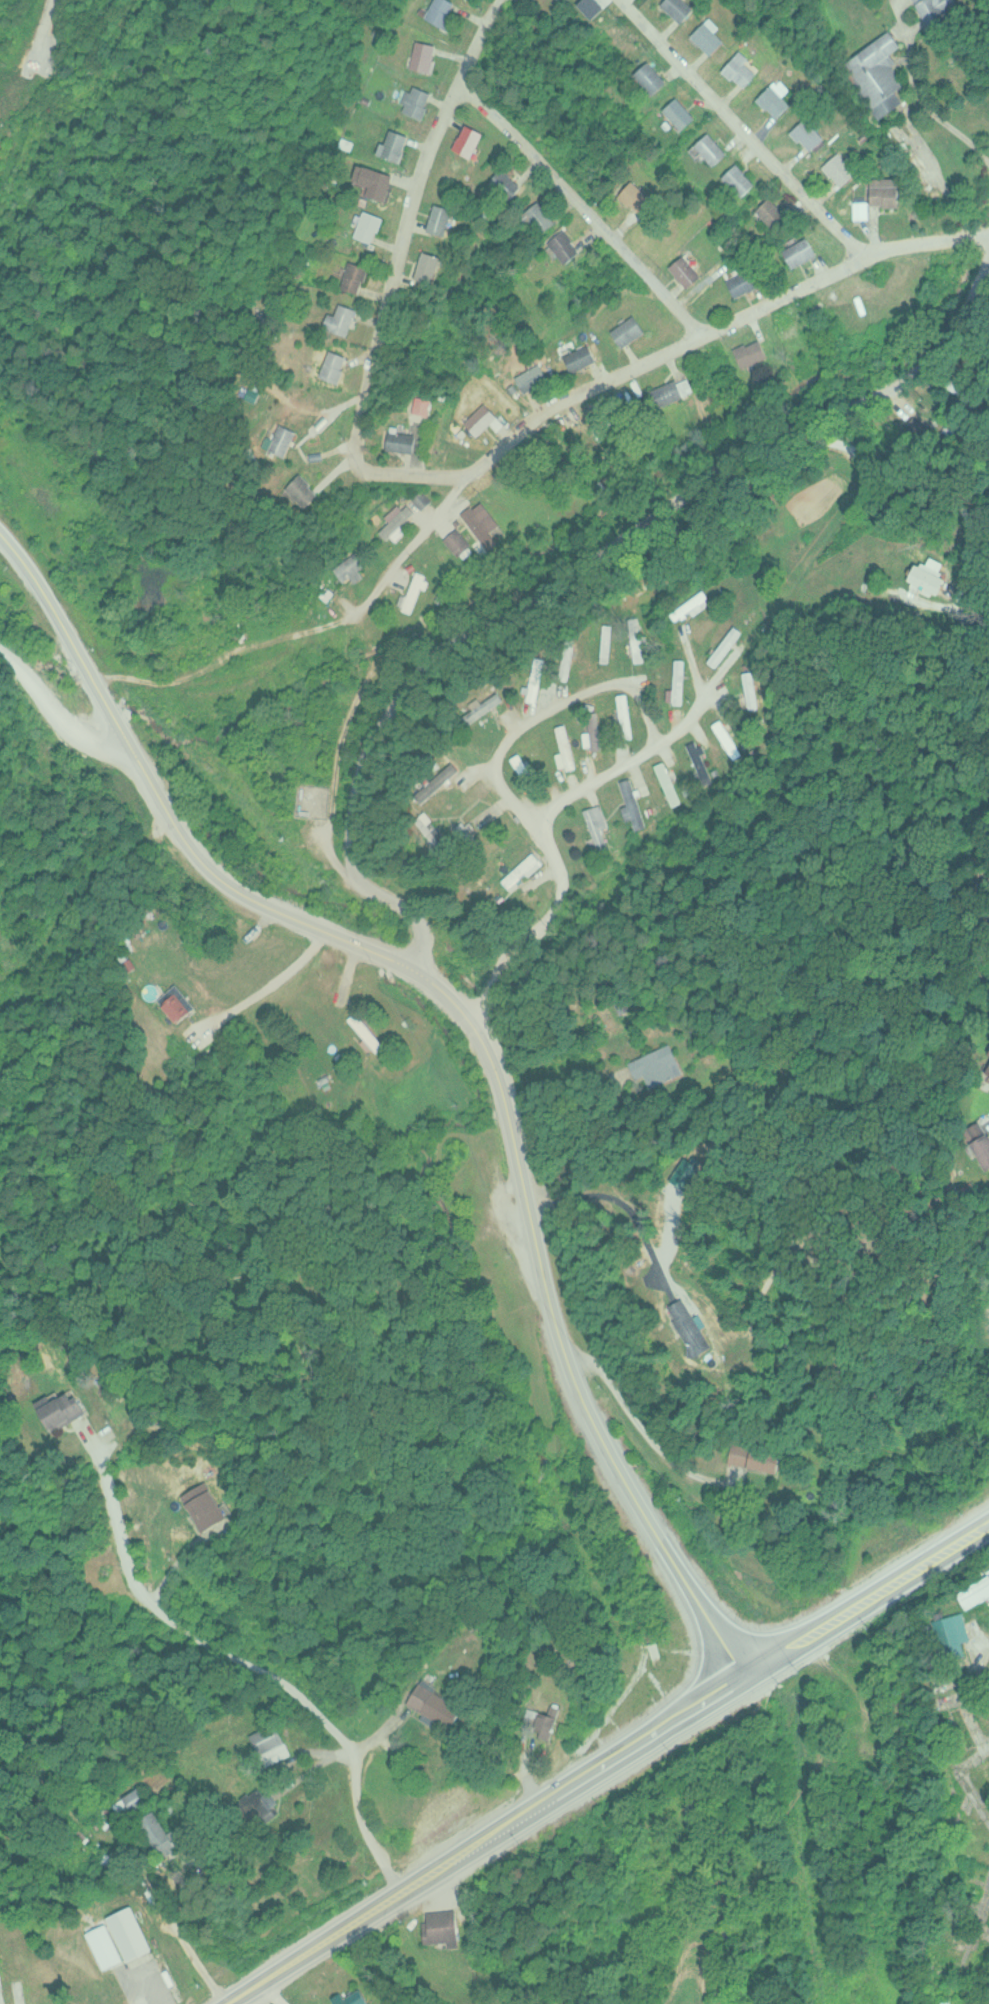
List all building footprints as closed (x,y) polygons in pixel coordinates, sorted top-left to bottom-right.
[(463,0),(440,0),(431,17),(450,26),(463,0)] [(697,0),(673,0),(670,3),(690,22),(704,6),(697,0)] [(936,26),(970,9),(966,0),(923,0),(936,26)] [(699,35),(720,55),(736,38),(716,18),(699,35)] [(908,45),(898,30),(848,62),(884,119),(912,101),(904,89),(912,84),(894,54),(908,45)] [(444,44),(424,39),(416,66),(436,72),(444,44)] [(767,72),(755,61),(758,57),(749,49),(731,68),(753,88),(767,72)] [(676,80),(656,60),(642,73),(662,93),(676,80)] [(764,98),(785,119),(800,104),(791,94),(797,88),(792,83),(789,86),(782,80),(764,98)] [(429,118),(441,92),(420,83),(408,109),(429,118)] [(671,109),(691,130),(704,117),(684,96),(671,109)] [(823,151),(836,138),(814,116),(801,129),(823,151)] [(493,131),(475,122),(462,147),(480,157),(493,131)] [(389,153),(407,160),(416,134),(398,128),(389,153)] [(715,132),(702,145),(722,165),(735,152),(715,132)] [(831,165),(852,186),(866,172),(845,151),(831,165)] [(730,176),(751,196),(764,183),(744,162),(730,176)] [(377,184),(374,195),(393,200),(401,173),(370,164),(365,181),(377,184)] [(497,182),(517,202),(532,187),(512,167),(497,182)] [(907,205),(907,177),(878,177),(878,205),(907,205)] [(627,193),(648,214),(662,199),(642,179),(627,193)] [(784,230),(797,216),(777,197),(764,210),(784,230)] [(567,220),(546,200),(533,214),(553,234),(567,220)] [(860,218),(875,218),(875,201),(860,201),(860,218)] [(436,231),(456,236),(463,207),(444,203),(436,231)] [(389,232),(389,212),(367,212),(367,232),(389,232)] [(590,250),(571,228),(556,241),(576,263),(590,250)] [(790,249),(800,267),(825,254),(814,235),(790,249)] [(445,282),(452,255),(431,250),(425,276),(445,282)] [(710,275),(692,253),(677,265),(695,287),(710,275)] [(367,293),(378,265),(358,258),(348,286),(367,293)] [(735,279),(743,297),(769,284),(760,266),(735,279)] [(343,315),(336,313),(332,328),(358,334),(365,308),(346,303),(343,315)] [(652,330),(641,314),(618,330),(630,346),(652,330)] [(748,368),(775,356),(766,337),(740,348),(748,368)] [(604,361),(598,344),(572,351),(577,369),(604,361)] [(328,376),(348,382),(357,356),(337,349),(328,376)] [(523,375),(532,392),(557,378),(548,361),(523,375)] [(657,387),(662,404),(699,393),(694,375),(657,387)] [(435,414),(437,398),(422,395),(419,411),(435,414)] [(471,421),(486,435),(504,417),(489,403),(471,421)] [(281,437),(277,435),(272,446),(295,455),(305,430),(287,422),(281,437)] [(424,433),(389,430),(388,448),(422,451),(424,433)] [(295,487),(316,507),(330,494),(309,473),(295,487)] [(419,496),(429,507),(437,500),(427,489),(419,496)] [(413,496),(422,508),(430,501),(421,490),(413,496)] [(411,509),(405,503),(379,531),(386,537),(411,509)] [(418,509),(411,503),(386,531),(392,537),(418,509)] [(479,544),(463,527),(450,538),(466,556),(479,544)] [(362,582),(370,575),(366,569),(372,565),(362,551),(339,567),(350,582),(358,576),(362,582)] [(955,570),(921,562),(915,586),(949,594),(955,570)] [(408,593),(403,607),(418,613),(432,574),(422,570),(414,595),(408,593)] [(676,613),(683,623),(718,599),(710,589),(676,613)] [(637,639),(642,662),(651,660),(646,636),(637,639)] [(630,639),(635,662),(644,660),(639,637),(630,639)] [(544,657),(535,655),(526,701),(536,703),(544,657)] [(551,656),(541,655),(533,700),(543,702),(551,656)] [(690,658),(681,658),(681,689),(674,689),(674,703),(690,703),(690,658)] [(683,659),(674,659),(674,690),(668,690),(668,704),(683,704),(683,659)] [(749,671),(754,709),(763,708),(758,670),(749,671)] [(742,672),(747,709),(756,708),(752,671),(742,672)] [(470,714),(475,723),(502,709),(499,704),(508,699),(504,691),(477,705),(480,709),(470,714)] [(639,738),(632,694),(622,696),(630,740),(639,738)] [(633,738),(625,695),(616,696),(623,740),(633,738)] [(564,729),(569,761),(577,760),(573,728),(564,729)] [(558,730),(562,762),(570,761),(566,729),(558,730)] [(742,758),(728,731),(718,736),(733,763),(742,758)] [(749,757),(734,731),(725,736),(740,762),(749,757)] [(710,781),(699,740),(688,743),(699,784),(710,781)] [(716,781),(705,740),(695,743),(706,783),(716,781)] [(431,803),(466,769),(458,761),(423,796),(431,803)] [(654,765),(671,806),(681,802),(664,761),(654,765)] [(661,765),(678,806),(688,802),(670,761),(661,765)] [(627,780),(635,815),(646,812),(638,777),(627,780)] [(621,780),(629,815),(639,813),(631,778),(621,780)] [(601,832),(616,826),(607,803),(592,809),(601,832)] [(509,878),(518,888),(548,860),(539,850),(509,878)] [(164,998),(183,1024),(204,1008),(185,982),(164,998)] [(392,1046),(364,1011),(356,1018),(384,1053),(392,1046)] [(386,1046),(357,1012),(349,1019),(378,1053),(386,1046)] [(647,1090),(687,1074),(675,1044),(635,1059),(647,1090)] [(988,1073),(988,1051),(980,1069),(988,1073)] [(980,1143),(988,1158),(988,1137),(980,1143)] [(668,1307),(696,1358),(711,1349),(684,1298),(668,1307)] [(87,1415),(73,1386),(38,1403),(52,1432),(87,1415)] [(778,1473),(782,1440),(752,1436),(748,1469),(778,1473)] [(183,1495),(207,1535),(232,1520),(207,1480),(183,1495)] [(958,1591),(967,1608),(988,1597),(988,1575),(958,1591)] [(974,1652),(964,1611),(940,1617),(950,1658),(974,1652)] [(461,1730),(471,1705),(419,1684),(409,1708),(461,1730)] [(976,1710),(988,1725),(988,1698),(976,1710)] [(291,1753),(277,1722),(252,1734),(266,1765),(291,1753)] [(988,1806),(988,1778),(988,1775),(979,1779),(988,1806)] [(111,1803),(120,1819),(149,1802),(140,1787),(111,1803)] [(176,1845),(157,1809),(140,1818),(159,1854),(176,1845)] [(953,1905),(946,1901),(943,1906),(950,1911),(953,1905)] [(153,1948),(134,1905),(107,1917),(109,1922),(87,1932),(104,1970),(153,1948)] [(463,1942),(461,1909),(427,1911),(427,1921),(423,1921),(424,1943),(463,1942)] [(371,2002),(361,1987),(346,1997),(342,1991),(332,1998),(336,2003),(368,2003),(371,2002)]
